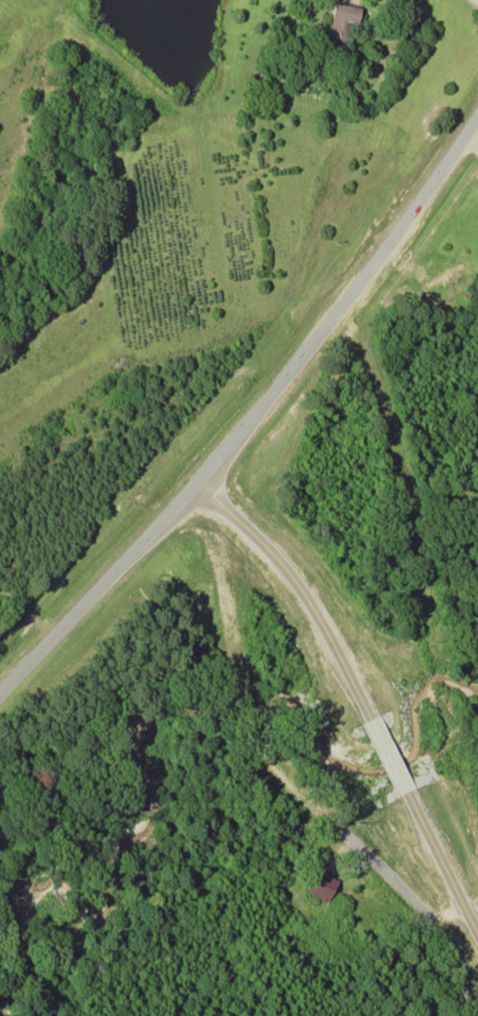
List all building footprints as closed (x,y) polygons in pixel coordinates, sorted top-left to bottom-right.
[(355,24),(358,8),(330,1),(326,17),(355,24)] [(324,899),(334,878),(312,868),(302,889),(324,899)]
